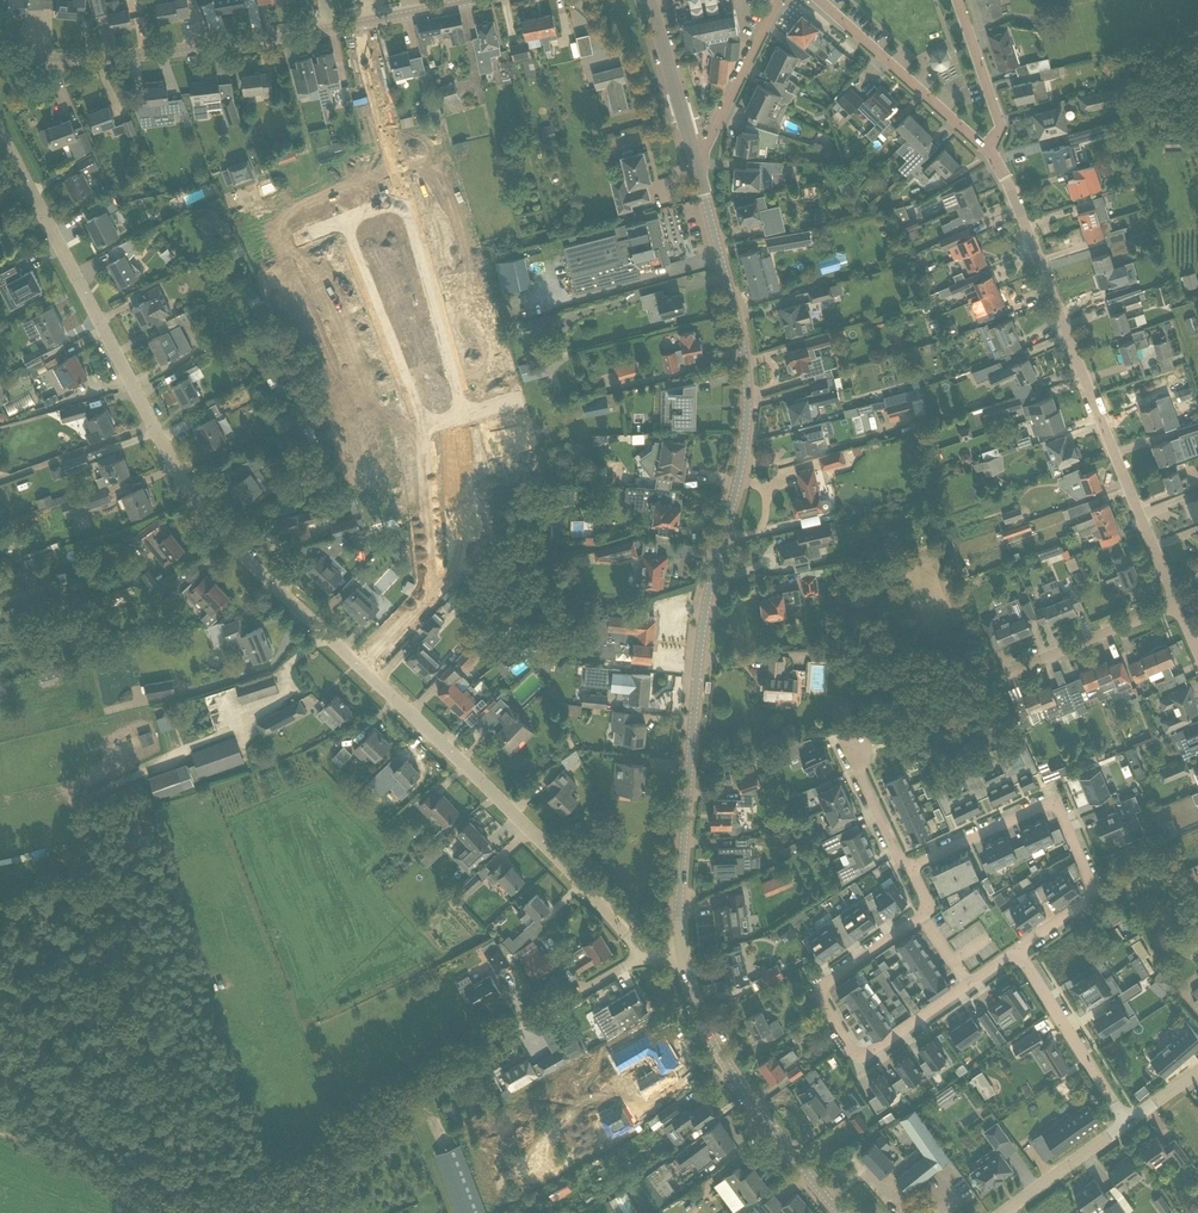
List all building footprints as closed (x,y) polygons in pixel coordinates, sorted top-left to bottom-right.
[(8,11),(27,12),(28,0),(9,0),(8,11)] [(57,15),(76,16),(77,8),(85,9),(86,0),(53,0),(52,8),(56,8),(56,10),(58,10),(57,15)] [(111,17),(113,29),(132,26),(129,8),(120,9),(119,0),(110,0),(108,0),(111,17)] [(156,1),(159,21),(178,18),(178,17),(190,15),(187,0),(164,0),(156,1)] [(220,11),(220,13),(228,11),(228,9),(245,6),(244,0),(218,0),(220,11)] [(984,20),(1002,14),(997,0),(977,0),(984,20)] [(1058,14),(1073,9),(1070,0),(1058,0),(1054,1),(1058,14)] [(737,41),(737,33),(738,33),(734,12),(682,22),(680,26),(685,51),(706,47),(709,49),(712,53),(712,56),(709,81),(726,83),(727,75),(728,58),(738,59),(740,41),(737,41)] [(460,13),(440,16),(443,34),(439,35),(439,36),(443,35),(444,37),(451,36),(452,44),(465,41),(460,13)] [(541,35),(543,43),(544,43),(545,52),(558,49),(556,39),(549,41),(547,34),(556,32),(553,14),(537,17),(541,35)] [(824,32),(819,28),(802,14),(788,32),(805,46),(806,44),(824,59),(835,46),(821,35),(824,32)] [(443,34),(440,16),(418,20),(421,34),(417,35),(420,51),(426,54),(429,53),(426,43),(431,42),(430,37),(433,37),(439,36),(439,35),(443,34)] [(526,38),(541,35),(537,17),(522,20),(526,38)] [(480,36),(472,38),(480,73),(493,69),(491,55),(501,53),(493,21),(489,22),(487,20),(482,21),(480,24),(477,25),(480,36)] [(988,33),(1000,70),(1019,64),(1007,27),(988,33)] [(510,44),(513,60),(531,56),(528,41),(510,44)] [(777,45),(770,58),(792,69),(797,59),(801,61),(802,59),(804,61),(811,54),(797,43),(790,52),(777,45)] [(944,45),(927,54),(935,71),(953,62),(944,45)] [(593,46),(580,49),(582,56),(595,53),(593,46)] [(312,63),(318,86),(323,108),(334,106),(331,89),(342,87),(333,50),(330,51),(329,49),(321,51),(322,53),(318,54),(320,61),(313,63),(312,63)] [(415,61),(411,62),(408,50),(390,55),(396,77),(413,73),(414,75),(425,72),(421,55),(414,57),(415,61)] [(308,88),(318,86),(312,63),(313,63),(311,56),(308,57),(307,54),(299,56),(300,58),(297,59),(299,66),(291,68),(293,76),(299,97),(310,95),(308,88)] [(532,58),(522,60),(526,76),(536,74),(535,71),(533,58),(532,58)] [(773,83),(776,85),(777,85),(794,93),(796,94),(799,86),(788,77),(792,69),(770,58),(764,71),(776,77),(773,83)] [(1016,67),(1019,75),(1029,71),(1026,63),(1016,67)] [(586,69),(591,89),(606,86),(611,110),(627,106),(621,82),(625,81),(621,67),(602,72),(600,65),(586,69)] [(1025,83),(1013,85),(1017,101),(1034,98),(1035,102),(1044,100),(1048,99),(1044,79),(1060,76),(1060,74),(1065,72),(1064,65),(1039,71),(1041,79),(1025,83)] [(261,91),(262,95),(272,94),(270,73),(242,76),(244,93),(261,91)] [(207,80),(191,82),(194,102),(193,103),(194,103),(196,117),(208,116),(205,97),(221,95),(218,79),(217,76),(205,77),(206,78),(207,78),(207,80)] [(436,87),(441,103),(459,98),(454,82),(436,87)] [(158,86),(147,87),(148,99),(149,104),(151,116),(179,112),(178,98),(168,100),(168,99),(167,85),(164,85),(163,84),(158,84),(158,86)] [(758,84),(752,97),(774,108),(778,101),(782,103),(790,99),(794,93),(777,85),(776,85),(773,92),(758,84)] [(885,116),(887,118),(897,107),(894,105),(897,102),(879,86),(864,103),(869,108),(871,106),(884,117),(885,116)] [(1092,92),(1095,108),(1121,103),(1117,86),(1092,92)] [(837,100),(850,113),(863,100),(850,87),(837,100)] [(240,120),(232,95),(219,99),(228,124),(240,120)] [(425,99),(431,118),(442,115),(437,95),(425,99)] [(757,127),(760,128),(778,133),(780,126),(776,117),(771,115),(774,108),(752,97),(745,110),(760,117),(757,127)] [(89,113),(92,123),(91,123),(94,131),(111,125),(115,135),(126,131),(128,135),(136,132),(131,119),(123,121),(124,122),(116,125),(109,106),(89,113)] [(1034,127),(1035,128),(1036,129),(1038,130),(1039,135),(1067,128),(1062,107),(1034,114),(1035,119),(1035,120),(1034,121),(1034,122),(1034,123),(1034,124),(1034,125),(1034,126),(1034,127)] [(814,112),(816,119),(825,116),(823,109),(814,112)] [(1169,111),(1160,113),(1164,131),(1172,130),(1169,111)] [(898,138),(903,143),(920,125),(909,114),(896,126),(903,132),(898,138)] [(55,125),(40,130),(45,144),(52,141),(54,146),(69,140),(75,157),(85,153),(85,152),(91,150),(83,126),(73,129),(70,119),(62,122),(61,119),(54,121),(55,125)] [(1054,148),(1043,151),(1043,152),(1044,152),(1048,169),(1048,170),(1059,167),(1059,169),(1067,166),(1067,165),(1075,162),(1079,161),(1079,160),(1078,160),(1075,150),(1081,148),(1079,142),(1104,134),(1117,130),(1118,130),(1116,121),(1073,134),(1075,142),(1069,144),(1069,143),(1060,146),(1059,146),(1059,147),(1054,148),(1054,147),(1054,148)] [(880,131),(886,137),(895,127),(889,122),(880,131)] [(541,126),(544,140),(556,137),(553,123),(541,126)] [(921,164),(938,147),(929,139),(932,136),(920,125),(903,143),(910,150),(908,158),(899,168),(906,175),(910,171),(920,163),(921,164)] [(760,128),(759,135),(738,133),(737,142),(735,142),(734,153),(765,156),(767,144),(774,145),(778,133),(760,128)] [(453,144),(455,152),(469,148),(466,140),(453,144)] [(339,141),(332,142),(334,150),(341,148),(339,141)] [(275,153),(279,164),(296,157),(292,147),(275,153)] [(629,187),(614,191),(619,212),(632,208),(631,204),(650,199),(647,186),(643,187),(642,183),(651,181),(643,151),(633,153),(632,149),(623,151),(624,156),(622,156),(629,187)] [(920,163),(910,171),(923,183),(938,168),(945,175),(958,162),(944,149),(925,168),(920,163)] [(98,165),(93,153),(74,162),(79,172),(65,179),(67,182),(64,183),(73,199),(93,188),(84,172),(98,165)] [(259,160),(263,171),(272,168),(268,156),(259,160)] [(254,176),(248,160),(229,167),(235,183),(254,176)] [(733,190),(744,190),(747,190),(747,189),(760,189),(760,187),(762,187),(762,175),(769,175),(769,171),(781,172),(781,162),(763,161),(762,169),(735,168),(735,177),(733,177),(733,190)] [(1073,170),(1076,178),(1068,181),(1073,195),(1103,185),(1097,163),(1094,164),(1073,170)] [(380,166),(369,170),(378,191),(388,187),(380,166)] [(198,179),(212,175),(210,168),(196,173),(198,179)] [(369,170),(359,174),(368,195),(378,191),(369,170)] [(359,174),(349,178),(358,199),(368,195),(359,174)] [(526,182),(527,186),(530,188),(535,187),(537,183),(536,179),(532,177),(528,178),(526,182)] [(349,178),(340,182),(348,203),(358,199),(349,178)] [(848,181),(839,185),(843,193),(851,188),(848,181)] [(340,182),(329,186),(337,207),(348,203),(340,182)] [(956,207),(977,198),(971,183),(941,196),(944,204),(947,211),(956,207)] [(898,186),(895,186),(893,186),(892,187),(891,189),(891,191),(893,193),(895,194),(897,194),(899,192),(899,190),(899,188),(898,186)] [(100,214),(87,221),(99,244),(104,242),(107,241),(107,240),(118,234),(114,226),(124,221),(123,220),(126,219),(113,193),(105,198),(94,203),(100,214)] [(1078,212),(1082,226),(1109,218),(1102,195),(1077,203),(1080,212),(1078,212)] [(941,224),(946,236),(946,237),(968,228),(965,221),(983,213),(977,198),(956,207),(962,221),(953,225),(951,220),(941,224)] [(784,228),(778,205),(759,210),(756,201),(736,207),(741,222),(751,219),(752,222),(764,219),(765,223),(763,224),(766,233),(784,228)] [(894,207),(898,218),(908,215),(905,204),(894,207)] [(810,210),(815,224),(827,220),(822,205),(810,210)] [(211,234),(217,240),(230,226),(211,209),(201,219),(214,230),(211,234)] [(900,222),(903,230),(919,224),(915,215),(900,222)] [(564,245),(576,293),(640,276),(638,269),(651,266),(652,268),(663,265),(663,264),(670,262),(658,217),(647,220),(646,219),(635,223),(634,221),(590,233),(591,238),(564,245)] [(1107,234),(1110,243),(1126,238),(1124,231),(1128,230),(1127,226),(1110,231),(1109,228),(1112,227),(1109,218),(1082,226),(1087,241),(1107,234)] [(971,235),(968,228),(946,237),(946,236),(939,240),(943,248),(948,246),(954,259),(962,255),(979,248),(973,234),(971,235)] [(809,229),(780,234),(780,235),(782,248),(812,242),(809,229)] [(1142,234),(1148,255),(1156,252),(1149,232),(1142,234)] [(126,286),(134,278),(136,276),(136,275),(140,270),(128,259),(134,252),(136,254),(143,246),(135,238),(134,240),(133,237),(112,248),(118,258),(109,262),(121,285),(123,283),(126,286)] [(1126,238),(1110,243),(1113,254),(1129,249),(1126,238)] [(235,253),(237,257),(245,253),(238,241),(226,247),(231,255),(235,253)] [(833,251),(834,254),(818,259),(822,273),(839,268),(839,266),(848,263),(843,248),(833,251)] [(979,248),(962,255),(968,270),(976,266),(976,267),(979,266),(978,265),(986,262),(979,248)] [(739,254),(751,297),(771,291),(767,275),(765,276),(764,272),(763,273),(757,249),(739,254)] [(1109,252),(1092,258),(1096,272),(1114,266),(1113,266),(1113,264),(1109,252)] [(20,271),(22,269),(17,259),(0,268),(0,274),(3,280),(6,278),(20,304),(43,291),(41,288),(43,286),(32,268),(22,274),(20,271)] [(503,263),(509,290),(530,285),(525,259),(503,263)] [(1098,278),(1096,278),(1099,286),(1101,286),(1101,287),(1111,283),(1112,287),(1130,282),(1126,269),(1131,267),(1129,262),(1124,263),(1114,266),(1096,272),(1098,277),(1098,278)] [(921,266),(924,272),(929,269),(927,263),(921,266)] [(464,269),(443,275),(446,285),(467,279),(464,269)] [(953,275),(956,281),(956,282),(965,278),(965,277),(962,271),(953,275)] [(1182,274),(1185,288),(1197,285),(1195,271),(1182,274)] [(980,296),(997,288),(994,282),(996,281),(996,278),(995,276),(993,274),(984,278),(984,277),(982,278),(982,279),(974,282),(977,288),(966,293),(969,301),(980,296)] [(956,282),(956,281),(949,285),(952,293),(971,285),(967,276),(965,277),(965,278),(956,282)] [(467,279),(446,285),(449,295),(470,290),(467,279)] [(841,282),(830,285),(833,294),(833,295),(843,292),(841,282)] [(149,299),(133,307),(143,326),(171,311),(158,285),(145,292),(149,299)] [(808,291),(811,302),(833,296),(833,295),(833,294),(830,285),(808,291)] [(1110,300),(1129,294),(1126,285),(1107,291),(1110,300)] [(997,288),(980,296),(986,310),(994,307),(996,306),(1004,302),(997,288)] [(470,290),(449,295),(452,306),(473,300),(470,290)] [(685,311),(684,309),(686,307),(685,302),(682,302),(680,294),(668,297),(668,294),(664,295),(662,290),(641,296),(645,307),(659,304),(663,317),(665,317),(666,320),(675,317),(674,314),(685,311)] [(1124,297),(1124,298),(1111,302),(1114,313),(1110,314),(1116,332),(1130,328),(1129,327),(1137,324),(1134,315),(1127,317),(1124,310),(1141,304),(1140,300),(1146,299),(1144,292),(1138,294),(1138,293),(1124,297)] [(473,300),(452,306),(455,316),(476,310),(473,300)] [(810,317),(811,316),(809,309),(808,310),(807,308),(805,308),(803,303),(777,309),(780,321),(783,320),(787,335),(807,330),(805,320),(810,319),(810,317)] [(44,358),(60,350),(64,347),(60,338),(66,334),(52,307),(22,323),(30,337),(41,332),(47,342),(23,355),(28,366),(44,357),(44,358)] [(476,310),(455,316),(458,326),(479,321),(476,310)] [(522,322),(526,335),(560,326),(557,312),(522,322)] [(1189,332),(1197,330),(1197,318),(1197,314),(1185,317),(1189,332)] [(150,340),(161,361),(179,352),(181,356),(192,350),(179,326),(179,325),(174,316),(157,326),(161,334),(150,340)] [(982,325),(978,326),(984,340),(991,337),(995,348),(991,349),(995,358),(1018,347),(1014,338),(1018,336),(1011,319),(989,328),(987,324),(982,325)] [(479,321),(458,326),(461,337),(482,332),(479,321)] [(887,323),(889,333),(896,331),(894,322),(887,323)] [(1132,332),(1134,340),(1119,344),(1125,362),(1140,358),(1137,348),(1148,345),(1143,329),(1132,332)] [(694,355),(703,353),(700,337),(696,338),(694,330),(678,333),(681,349),(676,350),(662,353),(666,371),(679,368),(678,362),(694,358),(694,355)] [(802,375),(803,376),(824,369),(819,354),(816,355),(813,346),(830,341),(827,331),(804,339),(806,345),(788,351),(791,361),(789,362),(787,366),(789,370),(792,372),(795,372),(801,369),(803,375),(802,375)] [(472,351),(465,353),(469,365),(494,357),(490,343),(497,341),(495,332),(469,339),(472,351)] [(280,334),(273,337),(277,346),(284,343),(280,334)] [(1154,343),(1162,370),(1174,366),(1166,339),(1154,343)] [(908,349),(911,359),(920,356),(917,347),(908,349)] [(60,350),(44,358),(49,368),(57,363),(69,385),(83,378),(87,375),(76,354),(65,360),(63,357),(60,350)] [(525,378),(545,374),(542,358),(522,361),(525,378)] [(1000,360),(972,371),(977,383),(989,377),(993,386),(1016,375),(1017,375),(1021,382),(1022,385),(1030,382),(1028,379),(1029,379),(1036,376),(1035,374),(1038,373),(1034,364),(1031,366),(1028,358),(1017,363),(1004,369),(1000,360)] [(200,396),(188,372),(199,367),(195,359),(175,369),(180,377),(182,376),(183,379),(173,384),(178,392),(175,393),(181,406),(200,396)] [(616,365),(619,378),(637,373),(634,360),(616,365)] [(1151,371),(1154,373),(1157,371),(1159,368),(1157,365),(1154,363),(1151,365),(1149,368),(1151,371)] [(274,375),(268,378),(272,387),(278,384),(274,375)] [(787,402),(785,403),(787,411),(789,410),(793,423),(817,417),(819,412),(818,405),(839,399),(833,376),(809,382),(813,395),(787,402)] [(537,385),(524,388),(526,396),(530,410),(542,407),(539,393),(537,385)] [(665,414),(674,414),(674,424),(693,424),(694,392),(683,392),(684,385),(665,389),(665,414)] [(1189,386),(1179,389),(1183,400),(1192,396),(1189,386)] [(884,399),(871,402),(873,410),(886,406),(911,400),(921,397),(918,387),(884,396),(884,399)] [(1030,413),(1032,418),(1056,410),(1052,396),(1029,403),(1026,394),(982,408),(986,422),(1008,415),(1007,411),(1022,406),(1025,414),(1030,413)] [(1152,406),(1140,410),(1147,428),(1158,424),(1163,422),(1165,430),(1180,425),(1169,394),(1152,400),(1154,405),(1152,406)] [(582,401),(585,416),(609,411),(606,396),(582,401)] [(911,400),(886,406),(888,416),(914,409),(911,400)] [(59,409),(63,422),(86,415),(83,403),(59,409)] [(196,426),(207,448),(226,438),(215,416),(215,415),(217,415),(221,413),(216,403),(200,411),(205,421),(196,426)] [(1056,410),(1032,418),(1032,419),(1034,418),(1035,423),(1031,424),(1034,434),(1064,424),(1059,409),(1056,410)] [(85,432),(89,441),(115,428),(105,410),(87,419),(92,429),(85,432)] [(517,415),(504,419),(510,441),(523,437),(525,446),(534,444),(530,430),(522,432),(517,415)] [(496,440),(487,442),(491,456),(500,454),(497,445),(510,441),(504,419),(491,422),(496,440)] [(1176,427),(1180,439),(1197,433),(1197,421),(1176,427)] [(801,439),(793,441),(797,456),(808,453),(827,448),(821,423),(798,429),(801,439)] [(316,424),(305,428),(309,442),(320,439),(316,424)] [(633,432),(632,442),(645,443),(645,433),(633,432)] [(452,435),(443,436),(444,449),(467,448),(466,434),(462,435),(462,433),(452,433),(452,435)] [(593,434),(593,444),(601,444),(601,434),(593,434)] [(1065,436),(1046,443),(1052,459),(1057,457),(1060,467),(1070,463),(1070,461),(1078,457),(1078,456),(1080,455),(1081,454),(1079,447),(1077,446),(1074,447),(1072,441),(1065,444),(1063,437),(1065,437),(1065,436)] [(1015,438),(997,445),(1000,454),(1003,453),(1018,448),(1015,438)] [(682,465),(685,442),(664,439),(663,441),(655,440),(654,449),(640,459),(652,475),(683,480),(685,466),(682,465)] [(1190,451),(1188,443),(1173,448),(1170,439),(1153,445),(1153,447),(1151,447),(1154,454),(1156,453),(1159,463),(1176,457),(1176,456),(1190,451)] [(860,446),(852,448),(854,455),(861,452),(860,446)] [(314,451),(316,461),(329,459),(327,448),(314,451)] [(467,448),(444,449),(445,460),(467,459),(467,448)] [(832,453),(836,465),(844,463),(840,450),(832,453)] [(88,464),(84,452),(61,460),(66,473),(88,464)] [(961,462),(966,465),(970,463),(973,459),(971,454),(967,452),(962,453),(960,458),(961,462)] [(102,475),(97,478),(100,487),(111,483),(111,480),(130,472),(124,456),(118,459),(116,453),(97,460),(102,475)] [(248,474),(233,485),(244,501),(256,492),(260,499),(273,490),(266,480),(260,484),(252,473),(265,464),(260,455),(240,464),(248,474)] [(985,460),(984,460),(974,463),(976,471),(983,469),(985,476),(1001,470),(996,456),(985,460)] [(467,459),(445,460),(446,471),(468,469),(467,459)] [(50,468),(54,480),(64,476),(60,464),(50,468)] [(607,466),(596,467),(597,475),(607,475),(607,466)] [(797,471),(802,497),(792,500),(796,517),(823,511),(828,510),(829,509),(830,508),(831,506),(831,504),(831,503),(831,502),(830,500),(829,499),(827,498),(824,498),(820,499),(819,492),(820,492),(814,467),(797,471)] [(1066,473),(1066,474),(1070,481),(1067,482),(1070,491),(1073,490),(1076,498),(1075,498),(1076,498),(1088,493),(1088,492),(1102,487),(1095,470),(1082,475),(1080,468),(1066,473)] [(468,469),(446,471),(446,481),(469,480),(468,469)] [(1164,476),(1169,490),(1190,483),(1187,476),(1180,478),(1178,470),(1164,476)] [(615,486),(614,475),(595,476),(595,487),(615,486)] [(469,480),(446,481),(447,492),(469,491),(469,480)] [(388,484),(374,489),(377,497),(384,494),(389,508),(395,506),(396,508),(405,505),(404,502),(412,499),(406,484),(390,491),(388,484)] [(658,533),(659,533),(670,534),(671,525),(677,526),(679,504),(655,502),(656,488),(636,485),(636,486),(626,486),(625,499),(635,500),(634,509),(651,511),(650,514),(653,515),(652,525),(659,526),(658,533)] [(61,502),(66,516),(111,500),(106,486),(61,502)] [(144,488),(143,487),(118,498),(122,509),(127,507),(131,516),(152,507),(148,497),(150,496),(151,496),(147,486),(146,487),(144,488)] [(36,499),(39,508),(53,503),(53,504),(74,497),(72,491),(52,498),(51,494),(36,499)] [(560,493),(560,505),(573,505),(573,492),(560,493)] [(293,497),(283,500),(286,512),(296,509),(293,497)] [(1186,504),(1189,512),(1192,512),(1194,518),(1197,517),(1197,497),(1187,501),(1188,503),(1186,504)] [(1067,507),(1070,516),(1088,510),(1085,501),(1067,507)] [(1076,523),(1079,530),(1090,526),(1114,516),(1108,502),(1090,509),(1093,516),(1076,523)] [(1032,503),(1025,505),(1027,519),(1035,518),(1032,503)] [(283,516),(284,518),(279,519),(282,529),(291,526),(294,539),(310,535),(307,523),(330,517),(328,504),(283,516)] [(1004,512),(1007,522),(1023,516),(1020,507),(1004,512)] [(12,520),(15,526),(37,518),(35,511),(27,514),(12,520)] [(456,525),(449,526),(450,538),(476,536),(475,521),(482,521),(482,511),(471,512),(455,513),(456,525)] [(1090,526),(1079,530),(1081,536),(1092,531),(1099,537),(1103,545),(1120,538),(1117,531),(1119,530),(1114,516),(1090,526)] [(330,524),(334,535),(360,528),(356,517),(330,524)] [(594,533),(594,521),(573,520),(573,532),(594,533)] [(1002,531),(1004,537),(1031,528),(1029,522),(1002,531)] [(152,523),(139,533),(164,564),(171,559),(175,556),(185,548),(172,532),(171,532),(165,524),(157,530),(152,523)] [(818,542),(817,537),(820,536),(820,537),(831,535),(828,524),(797,532),(799,540),(780,545),(784,561),(793,559),(794,562),(809,558),(809,557),(819,555),(816,543),(818,542)] [(907,532),(880,538),(883,551),(910,545),(907,532)] [(314,563),(308,569),(329,589),(343,573),(330,560),(348,541),(341,534),(299,547),(314,563)] [(386,547),(399,557),(405,548),(392,538),(386,547)] [(625,558),(637,555),(633,539),(596,549),(599,560),(616,561),(616,559),(618,558),(619,561),(625,559),(625,558)] [(1046,549),(1037,552),(1039,559),(1048,556),(1046,549)] [(1068,549),(1062,552),(1065,559),(1071,557),(1068,549)] [(639,584),(651,586),(663,587),(664,572),(666,572),(667,556),(641,553),(639,567),(641,568),(639,584)] [(1116,568),(1103,573),(1107,582),(1121,576),(1124,585),(1139,579),(1132,562),(1129,563),(1125,553),(1112,559),(1116,568)] [(349,595),(343,602),(364,621),(378,606),(368,596),(374,590),(363,580),(365,578),(369,582),(374,576),(363,566),(342,588),(349,595)] [(966,566),(961,568),(964,575),(969,573),(966,566)] [(141,574),(151,589),(159,583),(149,568),(141,574)] [(391,568),(376,583),(384,591),(399,577),(391,568)] [(1080,571),(1073,573),(1077,583),(1084,580),(1080,571)] [(801,576),(803,594),(818,592),(816,574),(801,576)] [(182,591),(194,603),(198,600),(209,611),(202,618),(210,627),(221,615),(221,614),(221,615),(215,609),(216,607),(217,608),(229,596),(215,582),(214,583),(206,575),(201,580),(197,577),(182,591)] [(1055,578),(1048,581),(1062,617),(1077,612),(1076,610),(1083,607),(1076,588),(1068,592),(1069,594),(1062,597),(1055,578)] [(1062,617),(1048,581),(1042,584),(1044,591),(1039,593),(1043,605),(1042,605),(1041,604),(1033,608),(1040,624),(1048,621),(1049,623),(1062,617)] [(125,587),(100,594),(104,606),(128,599),(125,587)] [(766,615),(766,618),(787,615),(784,600),(791,599),(792,603),(801,602),(799,589),(782,592),(782,594),(770,596),(770,599),(761,600),(763,616),(766,615)] [(38,612),(51,608),(53,608),(47,590),(14,600),(19,618),(38,612)] [(999,597),(1001,604),(1015,636),(1031,630),(1027,621),(1036,617),(1030,600),(1019,604),(1016,597),(1009,600),(1006,594),(999,597)] [(649,610),(639,605),(637,604),(624,609),(623,615),(609,614),(609,615),(582,624),(581,637),(603,639),(601,656),(615,657),(616,650),(632,652),(632,659),(652,661),(653,644),(655,620),(648,619),(649,610)] [(1015,636),(1001,604),(994,607),(1000,623),(995,625),(991,616),(982,620),(989,639),(997,636),(1000,643),(1015,636)] [(10,608),(4,610),(6,620),(13,618),(10,608)] [(51,608),(38,612),(41,624),(55,620),(51,608)] [(421,627),(431,637),(441,625),(445,621),(435,612),(421,627)] [(272,653),(271,651),(273,650),(268,637),(266,638),(266,636),(265,636),(261,627),(245,633),(239,619),(225,624),(224,622),(217,623),(219,628),(222,626),(229,642),(233,640),(236,647),(242,644),(246,655),(250,653),(253,661),(272,653)] [(895,631),(896,640),(907,639),(906,629),(895,631)] [(456,658),(466,667),(481,652),(487,645),(478,635),(456,658)] [(535,640),(537,650),(538,650),(540,660),(541,658),(548,657),(544,637),(535,640)] [(414,652),(406,661),(415,669),(417,667),(428,678),(439,666),(438,665),(442,661),(420,640),(411,649),(414,652)] [(1160,667),(1165,679),(1165,678),(1169,686),(1186,679),(1183,671),(1173,676),(1168,664),(1174,661),(1167,645),(1162,647),(1161,645),(1153,648),(1154,651),(1161,667),(1160,667)] [(538,650),(537,650),(527,656),(535,665),(540,660),(538,650)] [(1147,672),(1160,667),(1161,667),(1154,651),(1140,657),(1141,659),(1128,664),(1136,681),(1148,676),(1147,672)] [(762,676),(761,687),(765,687),(765,697),(775,698),(775,696),(791,697),(792,690),(797,691),(798,677),(793,677),(788,677),(788,675),(783,675),(783,673),(783,661),(770,660),(769,677),(762,676)] [(1107,660),(1093,666),(1103,690),(1112,686),(1115,691),(1118,690),(1119,690),(1131,685),(1121,661),(1109,666),(1107,660)] [(438,691),(451,703),(468,687),(471,684),(451,664),(439,677),(445,683),(438,691)] [(539,665),(534,669),(539,674),(544,670),(539,665)] [(617,688),(616,698),(629,699),(629,700),(648,702),(650,675),(631,673),(630,673),(620,672),(620,668),(586,665),(584,684),(617,688)] [(1103,690),(1093,666),(1079,671),(1081,677),(1066,683),(1076,707),(1079,713),(1087,710),(1084,703),(1083,700),(1098,694),(1099,698),(1106,696),(1103,690)] [(37,675),(39,681),(58,675),(56,669),(37,675)] [(235,684),(240,704),(279,691),(273,672),(235,684)] [(1165,678),(1165,679),(1156,682),(1159,690),(1169,686),(1165,678)] [(145,684),(147,696),(174,691),(172,680),(145,684)] [(480,717),(497,700),(490,692),(485,697),(471,684),(468,687),(451,703),(451,704),(450,705),(450,708),(454,712),(457,712),(458,711),(463,716),(473,706),(476,708),(473,710),(480,717)] [(1050,684),(1036,689),(1043,706),(1046,712),(1047,717),(1060,711),(1061,713),(1075,707),(1067,687),(1053,693),(1050,684)] [(1165,732),(1192,721),(1189,715),(1197,711),(1197,710),(1192,695),(1194,695),(1190,685),(1166,695),(1166,697),(1159,699),(1163,709),(1171,706),(1174,716),(1161,721),(1165,732)] [(1043,706),(1036,689),(1012,699),(1023,727),(1047,717),(1046,712),(1043,706)] [(331,712),(325,719),(334,727),(352,709),(337,694),(329,701),(324,696),(320,701),(331,712)] [(590,694),(589,706),(606,708),(606,707),(607,696),(590,694)] [(256,722),(264,735),(306,712),(299,698),(256,722)] [(506,724),(497,734),(511,747),(523,735),(525,738),(533,729),(508,703),(497,715),(506,724)] [(614,742),(624,743),(624,741),(643,743),(645,723),(635,722),(636,712),(614,710),(612,729),(615,729),(614,742)] [(165,715),(170,729),(177,726),(172,713),(165,715)] [(1151,727),(1155,736),(1159,734),(1155,725),(1151,727)] [(1176,731),(1183,750),(1179,752),(1182,760),(1197,753),(1197,728),(1191,730),(1189,725),(1176,731)] [(353,751),(361,758),(367,752),(375,759),(390,743),(375,728),(353,751)] [(145,733),(138,735),(142,745),(149,743),(145,733)] [(191,751),(200,777),(244,762),(235,736),(191,751)] [(805,770),(807,768),(808,769),(815,766),(819,774),(832,768),(828,760),(829,759),(823,746),(816,749),(811,738),(795,742),(784,747),(789,759),(798,755),(805,770)] [(127,739),(112,744),(114,751),(129,746),(127,739)] [(1039,771),(1026,743),(1017,747),(1024,762),(1014,766),(1013,763),(1011,764),(1019,780),(1024,790),(1036,784),(1031,774),(1039,771)] [(332,757),(340,765),(352,753),(344,745),(332,757)] [(1002,745),(996,748),(999,754),(1005,751),(1002,745)] [(1131,747),(1124,750),(1138,780),(1145,777),(1131,747)] [(561,759),(568,768),(580,759),(576,749),(561,759)] [(1013,783),(1019,780),(1011,764),(1013,763),(1007,751),(998,755),(1005,770),(995,775),(1005,798),(1017,792),(1013,783)] [(1075,762),(1077,769),(1096,761),(1093,755),(1075,762)] [(388,763),(377,773),(390,786),(399,778),(406,785),(420,772),(406,758),(395,770),(388,763)] [(1158,770),(1163,782),(1189,771),(1185,759),(1158,770)] [(912,763),(915,769),(920,766),(917,760),(912,763)] [(1047,760),(1038,763),(1045,782),(1069,772),(1066,764),(1051,771),(1047,760)] [(645,785),(643,785),(644,764),(615,762),(613,791),(642,792),(643,786),(645,786),(645,785)] [(1005,798),(995,775),(985,780),(978,765),(970,769),(983,797),(989,794),(993,804),(1005,798)] [(550,798),(564,811),(578,797),(571,790),(578,783),(564,769),(550,783),(557,791),(550,798)] [(983,797),(970,769),(962,772),(968,787),(958,792),(969,815),(981,809),(977,800),(983,797)] [(1099,769),(1080,777),(1090,803),(1103,797),(1107,806),(1120,800),(1116,790),(1110,793),(1099,769)] [(376,780),(370,773),(364,779),(370,786),(376,780)] [(884,782),(890,794),(909,785),(904,773),(884,782)] [(741,796),(753,797),(753,787),(761,784),(758,776),(737,783),(740,791),(741,791),(741,796)] [(819,793),(826,808),(847,798),(840,782),(833,785),(830,779),(811,788),(814,795),(819,793)] [(933,786),(946,814),(952,811),(957,821),(969,815),(958,792),(949,797),(942,782),(933,786)] [(931,789),(928,783),(923,786),(925,792),(931,789)] [(890,794),(895,806),(915,797),(909,785),(890,794)] [(805,791),(798,794),(801,801),(808,798),(805,791)] [(460,812),(443,795),(438,800),(432,793),(419,805),(429,816),(432,813),(445,827),(460,812)] [(1139,826),(1133,812),(1141,809),(1135,794),(1112,804),(1116,811),(1104,816),(1106,819),(1098,823),(1102,831),(1101,831),(1104,839),(1109,837),(1109,836),(1115,833),(1120,844),(1129,841),(1125,832),(1139,826)] [(895,806),(901,817),(920,808),(915,797),(895,806)] [(847,798),(826,808),(833,823),(828,825),(831,832),(851,823),(848,817),(854,814),(847,798)] [(711,828),(723,828),(729,828),(729,831),(731,832),(736,833),(740,830),(740,824),(736,821),(736,799),(715,799),(715,812),(711,812),(711,828)] [(942,813),(939,806),(934,809),(937,815),(942,813)] [(901,817),(906,829),(926,820),(920,808),(901,817)] [(933,817),(926,820),(931,830),(937,828),(933,817)] [(1042,845),(1053,840),(1055,844),(1065,840),(1059,827),(1050,831),(1044,818),(1032,824),(1042,845)] [(470,821),(471,821),(470,820),(458,832),(468,843),(454,855),(469,872),(493,850),(485,842),(488,840),(487,839),(481,833),(482,832),(483,830),(479,827),(478,826),(476,828),(470,821)] [(926,820),(906,829),(912,841),(931,832),(926,820)] [(1019,845),(1025,858),(1033,854),(1031,850),(1042,845),(1032,824),(1020,829),(1026,842),(1019,845)] [(868,842),(862,829),(849,835),(846,829),(821,841),(826,851),(840,844),(843,845),(847,853),(868,842)] [(1025,858),(1019,845),(1013,848),(1007,835),(995,841),(1005,862),(1016,857),(1018,862),(1025,858)] [(801,851),(796,841),(782,848),(787,858),(801,851)] [(1005,862),(995,841),(983,846),(989,859),(982,862),(988,875),(996,872),(994,867),(1005,862)] [(874,856),(868,842),(847,853),(850,860),(849,864),(835,871),(842,884),(865,870),(861,862),(874,856)] [(751,868),(750,845),(719,847),(719,857),(721,857),(721,860),(713,861),(714,874),(720,874),(720,879),(731,878),(731,873),(738,873),(738,871),(743,871),(743,868),(751,868)] [(429,851),(420,859),(426,866),(435,858),(429,851)] [(969,854),(932,871),(941,890),(978,873),(969,854)] [(487,876),(492,883),(498,879),(511,892),(524,880),(505,859),(487,876)] [(1062,874),(1055,879),(1068,899),(1079,892),(1071,881),(1080,875),(1074,861),(1060,870),(1062,874)] [(1186,882),(1197,878),(1197,877),(1193,866),(1181,871),(1186,882)] [(452,895),(461,904),(465,900),(463,898),(465,897),(484,879),(477,871),(457,889),(452,895)] [(761,882),(766,895),(793,884),(787,871),(761,882)] [(1027,876),(1019,881),(1022,886),(1030,880),(1027,876)] [(1045,881),(1036,887),(1044,900),(1049,896),(1057,907),(1068,899),(1055,879),(1047,884),(1045,881)] [(893,881),(883,888),(896,908),(906,901),(893,881)] [(976,884),(943,907),(955,923),(988,900),(976,884)] [(957,887),(947,892),(950,898),(959,893),(959,892),(957,887)] [(1029,896),(1022,901),(1035,922),(1046,915),(1038,904),(1044,900),(1036,887),(1027,893),(1029,896)] [(871,891),(864,895),(873,907),(878,903),(886,915),(896,908),(883,888),(874,895),(871,891)] [(994,894),(997,905),(1006,902),(1003,891),(994,894)] [(714,907),(717,926),(725,925),(726,933),(740,931),(738,914),(746,913),(743,892),(728,894),(729,905),(714,907)] [(517,912),(524,921),(531,914),(537,919),(550,908),(537,894),(517,912)] [(861,904),(852,910),(865,930),(875,922),(867,911),(873,907),(864,895),(858,900),(861,904)] [(1035,922),(1022,901),(1014,906),(1012,903),(1002,910),(1011,923),(1016,919),(1024,930),(1035,922)] [(840,912),(833,917),(842,929),(847,925),(855,937),(865,930),(852,910),(843,916),(840,912)] [(496,918),(501,922),(507,916),(502,912),(496,918)] [(794,916),(790,919),(794,925),(798,922),(794,916)] [(830,925),(821,931),(834,951),(844,944),(836,932),(842,929),(833,917),(827,921),(830,925)] [(1117,927),(1110,931),(1117,941),(1123,937),(1117,927)] [(504,940),(512,951),(528,935),(523,930),(513,939),(509,935),(504,940)] [(809,934),(802,939),(810,951),(816,946),(824,958),(834,951),(821,931),(812,938),(809,934)] [(902,957),(920,944),(921,944),(913,933),(895,946),(902,957)] [(572,961),(573,962),(568,964),(575,974),(611,951),(600,934),(583,945),(587,952),(572,961)] [(1143,936),(1132,942),(1146,970),(1154,966),(1149,957),(1153,955),(1143,936)] [(495,939),(482,947),(484,951),(497,972),(510,964),(498,943),(495,939)] [(910,967),(928,954),(921,944),(920,944),(902,957),(910,967)] [(741,948),(722,953),(725,963),(723,963),(728,981),(736,979),(737,984),(749,981),(746,965),(745,965),(741,948)] [(531,964),(538,975),(554,965),(547,954),(531,964)] [(917,977),(933,966),(935,964),(928,954),(910,967),(917,977)] [(1101,957),(1082,971),(1086,977),(1073,986),(1077,992),(1076,993),(1078,997),(1105,979),(1100,971),(1107,967),(1103,960),(1101,957)] [(886,968),(888,967),(884,960),(878,965),(879,967),(882,970),(882,971),(886,968)] [(761,973),(767,984),(783,975),(777,964),(761,973)] [(924,988),(943,975),(935,964),(933,966),(917,977),(924,988)] [(882,971),(882,970),(876,975),(875,975),(880,981),(885,977),(886,976),(885,975),(882,971)] [(844,998),(862,985),(855,974),(836,987),(844,998)] [(1112,974),(1105,979),(1078,997),(1081,1000),(1082,1000),(1086,1006),(1099,998),(1101,1001),(1121,988),(1112,974)] [(471,999),(476,1008),(501,993),(490,975),(474,985),(468,976),(457,983),(468,1001),(471,999)] [(931,998),(950,985),(943,975),(924,988),(931,998)] [(904,986),(897,976),(891,980),(898,990),(904,986)] [(1155,980),(1150,985),(1155,991),(1161,986),(1155,980)] [(1137,981),(1118,993),(1123,1001),(1142,989),(1137,981)] [(1003,998),(988,1008),(997,1021),(1012,1011),(1016,1017),(1030,1007),(1025,999),(1026,998),(1021,990),(1019,991),(1014,983),(1010,986),(1009,984),(1002,990),(1003,991),(1000,993),(1003,998)] [(851,1008),(869,995),(862,985),(844,998),(851,1008)] [(895,992),(891,986),(886,990),(890,996),(895,992)] [(598,1010),(593,1013),(600,1025),(607,1038),(623,1028),(621,1026),(637,1016),(647,1010),(635,989),(598,1010)] [(911,996),(906,990),(901,994),(905,1001),(911,996)] [(858,1018),(877,1005),(869,995),(851,1008),(858,1018)] [(915,1002),(911,996),(905,1001),(910,1007),(915,1002)] [(902,1003),(895,1008),(898,1012),(905,1006),(902,1003)] [(1111,1008),(1107,1010),(1107,1009),(1106,1009),(1107,1010),(1094,1018),(1100,1028),(1101,1028),(1104,1032),(1103,1033),(1104,1034),(1109,1031),(1113,1037),(1139,1020),(1134,1012),(1127,1017),(1118,1003),(1111,1007),(1110,1006),(1110,1007),(1111,1008)] [(884,1016),(877,1005),(858,1018),(865,1029),(884,1016)] [(768,1022),(762,1010),(746,1018),(755,1035),(763,1031),(767,1039),(783,1031),(777,1018),(768,1022)] [(985,1010),(978,1016),(990,1033),(998,1028),(985,1010)] [(891,1026),(884,1016),(865,1029),(873,1039),(891,1026)] [(972,1017),(951,1032),(961,1046),(982,1032),(972,1017)] [(1172,1040),(1150,1059),(1164,1076),(1197,1047),(1197,1034),(1185,1019),(1168,1034),(1172,1040)] [(813,1021),(810,1027),(819,1032),(822,1026),(813,1021)] [(1038,1032),(1013,1047),(1018,1056),(1033,1047),(1036,1050),(1041,1048),(1052,1066),(1058,1075),(1068,1068),(1051,1041),(1046,1044),(1044,1040),(1038,1032)] [(651,1033),(615,1055),(616,1056),(618,1055),(625,1066),(650,1051),(661,1069),(654,1073),(658,1078),(653,1081),(657,1087),(649,1092),(649,1093),(677,1076),(671,1066),(676,1063),(672,1056),(671,1055),(674,1053),(663,1035),(655,1040),(651,1033)] [(946,1058),(932,1038),(918,1047),(926,1059),(920,1063),(929,1076),(936,1071),(933,1067),(946,1058)] [(503,1073),(509,1083),(512,1088),(527,1080),(528,1082),(570,1059),(563,1046),(536,1061),(536,1062),(531,1065),(528,1059),(503,1073)] [(782,1067),(798,1055),(792,1048),(777,1059),(773,1054),(759,1065),(771,1082),(786,1072),(782,1067)] [(903,1075),(894,1081),(903,1094),(912,1087),(910,1083),(922,1075),(908,1054),(894,1064),(903,1075)] [(787,1073),(793,1079),(802,1072),(797,1065),(787,1073)] [(884,1101),(896,1093),(890,1084),(882,1072),(869,1082),(877,1093),(869,1099),(877,1112),(887,1105),(884,1101)] [(797,1095),(803,1102),(802,1103),(813,1118),(821,1113),(826,1120),(841,1110),(831,1097),(824,1103),(817,1093),(819,1092),(812,1083),(797,1095)] [(1062,1084),(1056,1088),(1060,1094),(1066,1090),(1062,1084)] [(951,1085),(943,1091),(949,1099),(957,1093),(951,1085)] [(854,1087),(847,1092),(859,1108),(866,1103),(854,1087)] [(632,1098),(610,1112),(622,1131),(644,1117),(632,1098)] [(657,1113),(664,1123),(680,1111),(673,1101),(657,1113)] [(663,1127),(675,1144),(684,1137),(679,1130),(693,1119),(699,1126),(715,1115),(706,1102),(690,1113),(687,1109),(663,1127)] [(1040,1133),(1031,1140),(1045,1160),(1099,1121),(1100,1120),(1093,1111),(1087,1103),(1070,1115),(1068,1112),(1040,1133)] [(467,1104),(459,1108),(464,1118),(472,1114),(467,1104)] [(925,1155),(896,1178),(908,1192),(950,1158),(912,1110),(897,1122),(925,1155)] [(850,1118),(860,1131),(867,1125),(858,1113),(850,1118)] [(717,1153),(725,1148),(734,1141),(720,1120),(664,1160),(673,1173),(690,1162),(695,1169),(717,1152),(717,1153)] [(983,1131),(996,1148),(1009,1138),(997,1121),(983,1131)] [(885,1152),(891,1146),(881,1135),(861,1154),(880,1175),(895,1161),(885,1152)] [(1140,1147),(1146,1156),(1152,1164),(1160,1159),(1161,1160),(1172,1152),(1180,1163),(1188,1156),(1175,1138),(1164,1146),(1156,1135),(1140,1147)] [(458,1212),(486,1212),(460,1145),(435,1154),(458,1212)] [(980,1185),(983,1189),(993,1182),(994,1183),(1003,1177),(1002,1176),(1012,1168),(999,1151),(993,1156),(994,1157),(982,1165),(981,1164),(970,1172),(972,1175),(971,1176),(978,1186),(980,1185)] [(1108,1173),(1116,1183),(1121,1190),(1142,1175),(1135,1166),(1135,1165),(1128,1155),(1120,1161),(1122,1163),(1108,1173)] [(673,1173),(664,1160),(627,1187),(646,1212),(665,1199),(676,1191),(666,1179),(673,1173)] [(734,1211),(768,1185),(754,1167),(744,1174),(739,1166),(725,1176),(714,1184),(734,1211)] [(559,1197),(566,1194),(565,1192),(571,1189),(565,1179),(548,1188),(554,1199),(559,1196),(559,1197)] [(1075,1195),(1087,1212),(1093,1212),(1102,1207),(1106,1212),(1126,1212),(1127,1212),(1117,1198),(1112,1202),(1095,1179),(1081,1188),(1082,1190),(1075,1195)] [(624,1212),(639,1212),(626,1189),(615,1196),(624,1212)] [(797,1193),(783,1205),(773,1193),(758,1205),(764,1212),(773,1212),(780,1207),(785,1212),(813,1212),(814,1212),(797,1193)] [(1154,1200),(1162,1212),(1170,1206),(1161,1195),(1154,1200)]
